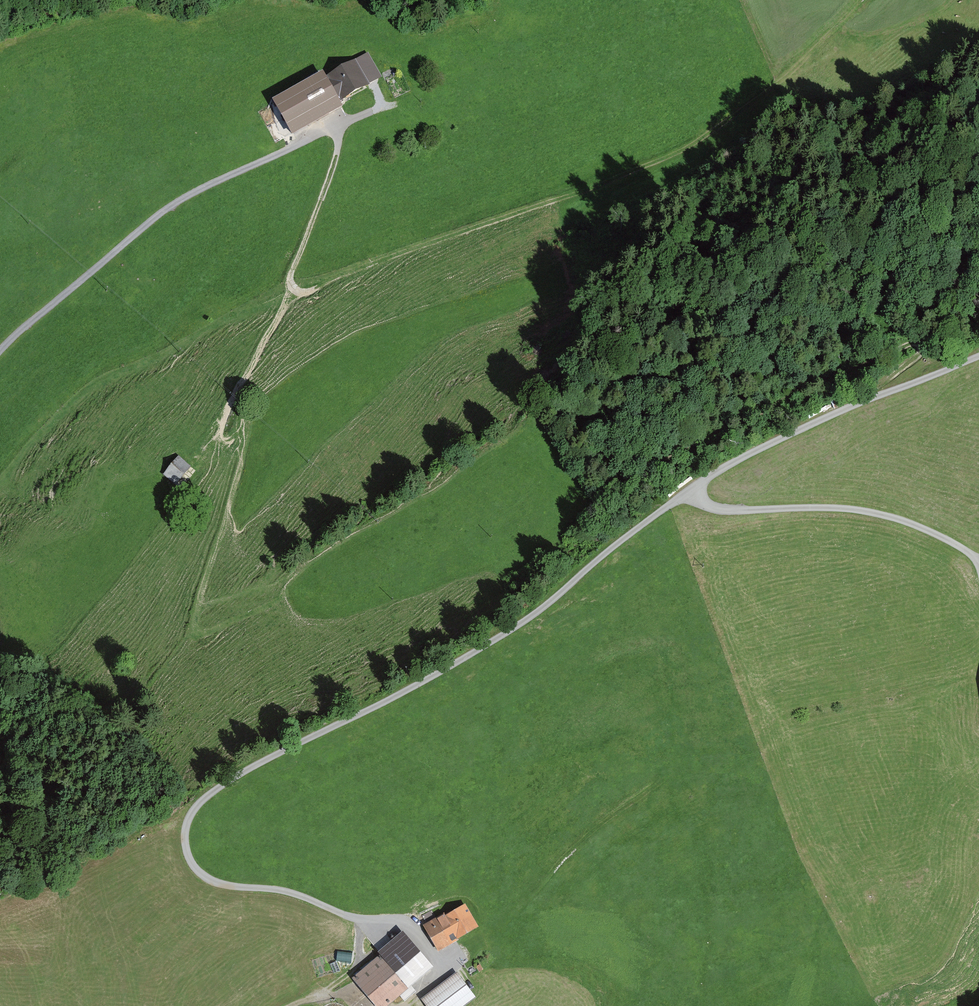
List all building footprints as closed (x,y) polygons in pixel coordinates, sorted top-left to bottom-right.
[(362,89),(347,64),(323,78),(320,73),(267,103),(287,139),(341,108),(338,103),(362,89)] [(948,317),(934,324),(937,330),(951,323),(948,317)] [(843,395),(830,400),(834,409),(847,403),(843,395)] [(194,470),(180,457),(164,475),(177,488),(189,475),(194,470)] [(462,903),(423,924),(438,950),(476,929),(462,903)] [(351,978),(374,1005),(386,1005),(431,968),(404,935),(351,978)] [(422,999),(423,1001),(427,1005),(462,1005),(474,997),(456,973),(422,999)]
